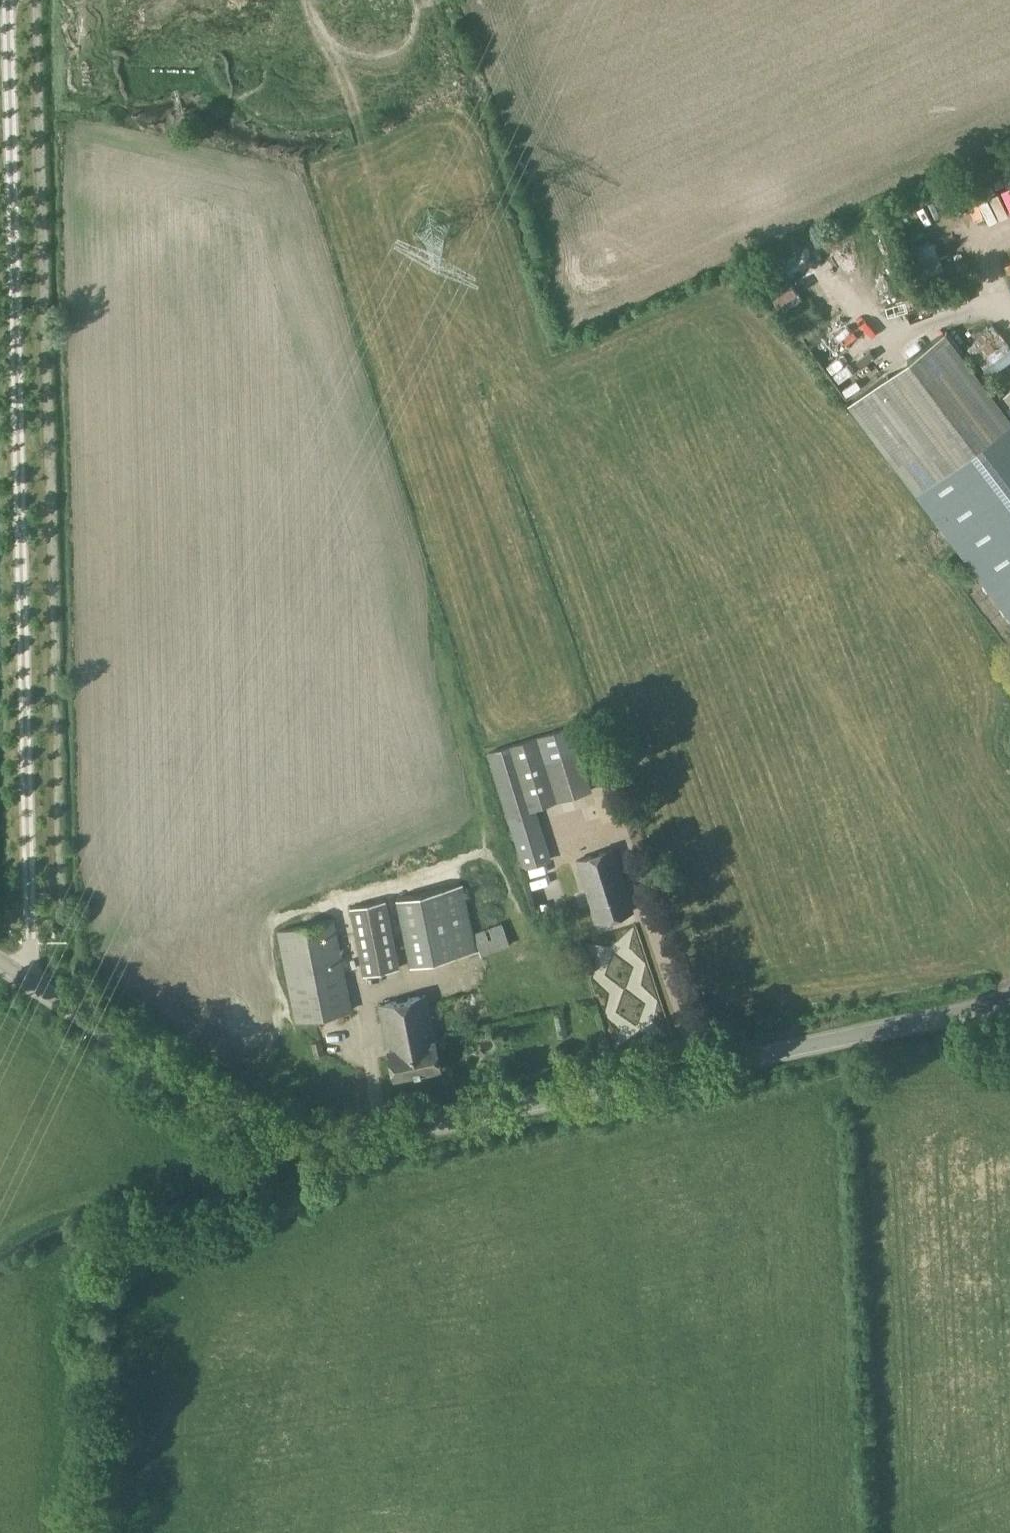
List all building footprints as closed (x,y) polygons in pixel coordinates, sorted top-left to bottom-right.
[(945,332),(849,405),(978,576),(1009,619),(1009,419),(945,332)] [(535,808),(591,790),(572,727),(488,753),(523,868),(551,859),(535,808)] [(596,923),(633,911),(614,849),(577,860),(596,923)] [(480,955),(509,945),(502,924),(472,934),(462,884),(396,898),(410,965),(479,951),(480,955)] [(363,975),(399,968),(385,900),(350,907),(363,975)] [(296,1021),(351,1010),(333,920),(278,931),(296,1021)] [(394,1079),(440,1070),(425,995),(378,1005),(394,1079)] [(311,1043),(315,1055),(325,1052),(322,1040),(311,1043)]
